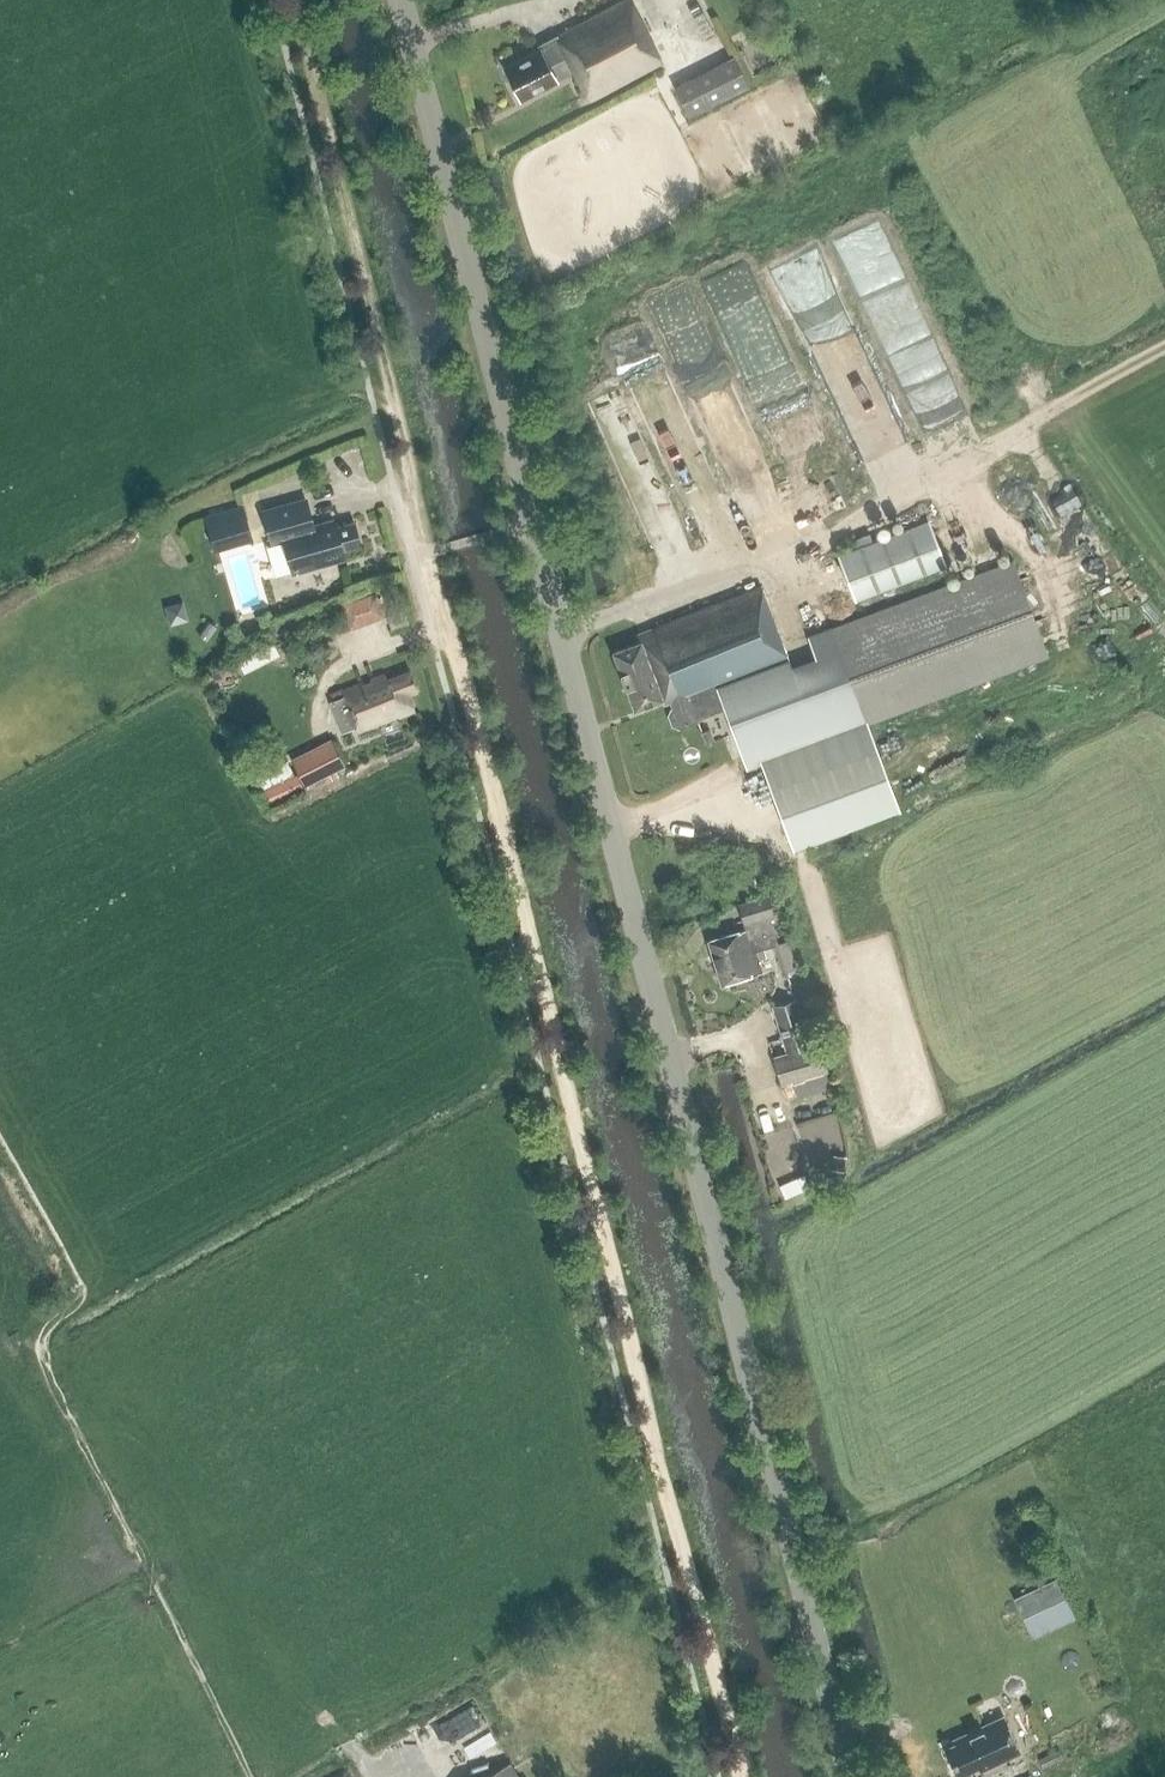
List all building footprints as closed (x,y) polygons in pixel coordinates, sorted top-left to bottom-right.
[(567,58),(589,101),(662,62),(631,0),(627,0),(538,46),(540,51),(505,69),(511,80),(509,82),(519,101),(538,91),(539,93),(558,83),(550,67),(567,58)] [(673,88),(688,116),(747,86),(732,57),(673,88)] [(342,550),(361,545),(355,523),(336,528),(334,522),(314,527),(306,499),(263,511),(272,544),(284,540),(292,572),(345,558),(342,550)] [(213,544),(250,534),(242,505),(205,516),(213,544)] [(837,555),(855,602),(946,567),(928,520),(837,555)] [(1105,577),(1125,564),(1102,528),(1082,541),(1105,577)] [(1048,657),(1012,561),(832,629),(852,682),(803,700),(760,587),(637,635),(640,642),(613,652),(634,710),(661,699),(662,701),(669,698),(672,706),(670,707),(670,708),(668,713),(667,713),(672,724),(677,726),(678,727),(725,708),(748,769),(762,763),(794,849),(900,809),(868,724),(1048,657)] [(374,621),(385,616),(376,593),(364,597),(374,621)] [(345,697),(329,703),(340,733),(356,727),(358,732),(390,720),(389,716),(397,713),(398,717),(414,710),(408,694),(417,691),(410,672),(387,681),(385,675),(371,681),(373,686),(365,689),(363,684),(343,692),(345,697)] [(293,762),(306,787),(345,767),(332,742),(293,762)] [(253,773),(261,791),(268,805),(303,788),(297,774),(290,759),(266,770),(265,768),(253,773)] [(738,905),(745,929),(708,941),(722,984),(762,972),(756,951),(777,944),(768,916),(774,914),(768,896),(738,905)] [(781,1085),(828,1070),(804,996),(771,1007),(786,1053),(772,1057),(781,1085)] [(782,1183),(791,1203),(816,1193),(807,1172),(782,1183)] [(1060,1574),(1017,1593),(1035,1635),(1078,1616),(1060,1574)] [(955,1740),(957,1744),(946,1749),(959,1776),(979,1766),(981,1770),(1020,1752),(1004,1717),(955,1740)] [(510,1764),(486,1776),(518,1776),(510,1764)]
